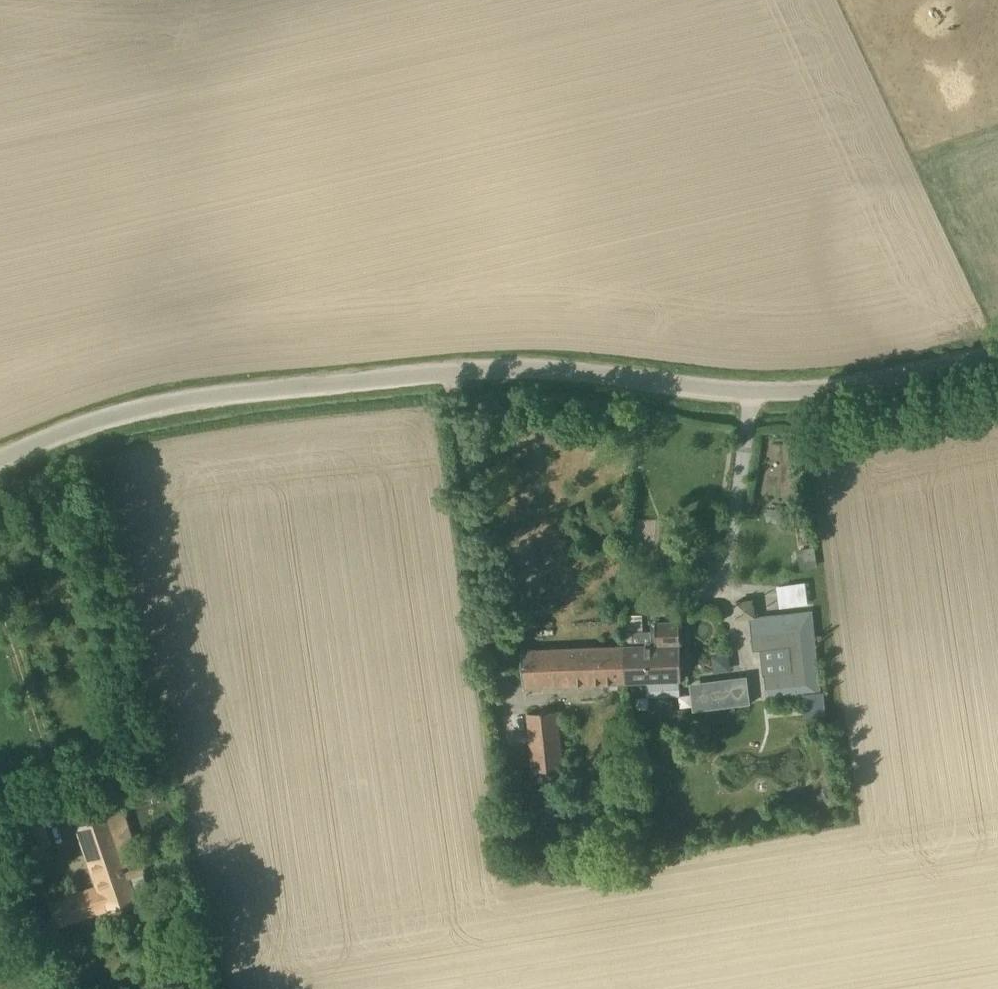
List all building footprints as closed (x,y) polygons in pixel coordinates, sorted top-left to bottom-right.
[(806,581),(777,582),(778,604),(807,603),(806,581)] [(753,598),(736,600),(738,618),(755,616),(753,598)] [(628,630),(640,629),(639,613),(627,614),(628,630)] [(761,617),(750,618),(752,635),(753,649),(762,649),(791,646),(788,614),(761,617)] [(624,682),(682,680),(680,621),(655,622),(655,630),(632,631),(632,646),(621,646),(624,682)] [(525,685),(624,682),(621,646),(521,651),(525,685)] [(751,700),(749,688),(692,695),(693,707),(751,700)] [(536,773),(566,770),(560,711),(529,712),(536,773)] [(62,925),(153,893),(146,872),(148,871),(127,809),(80,824),(100,883),(60,899),(59,896),(52,899),(62,925)]
